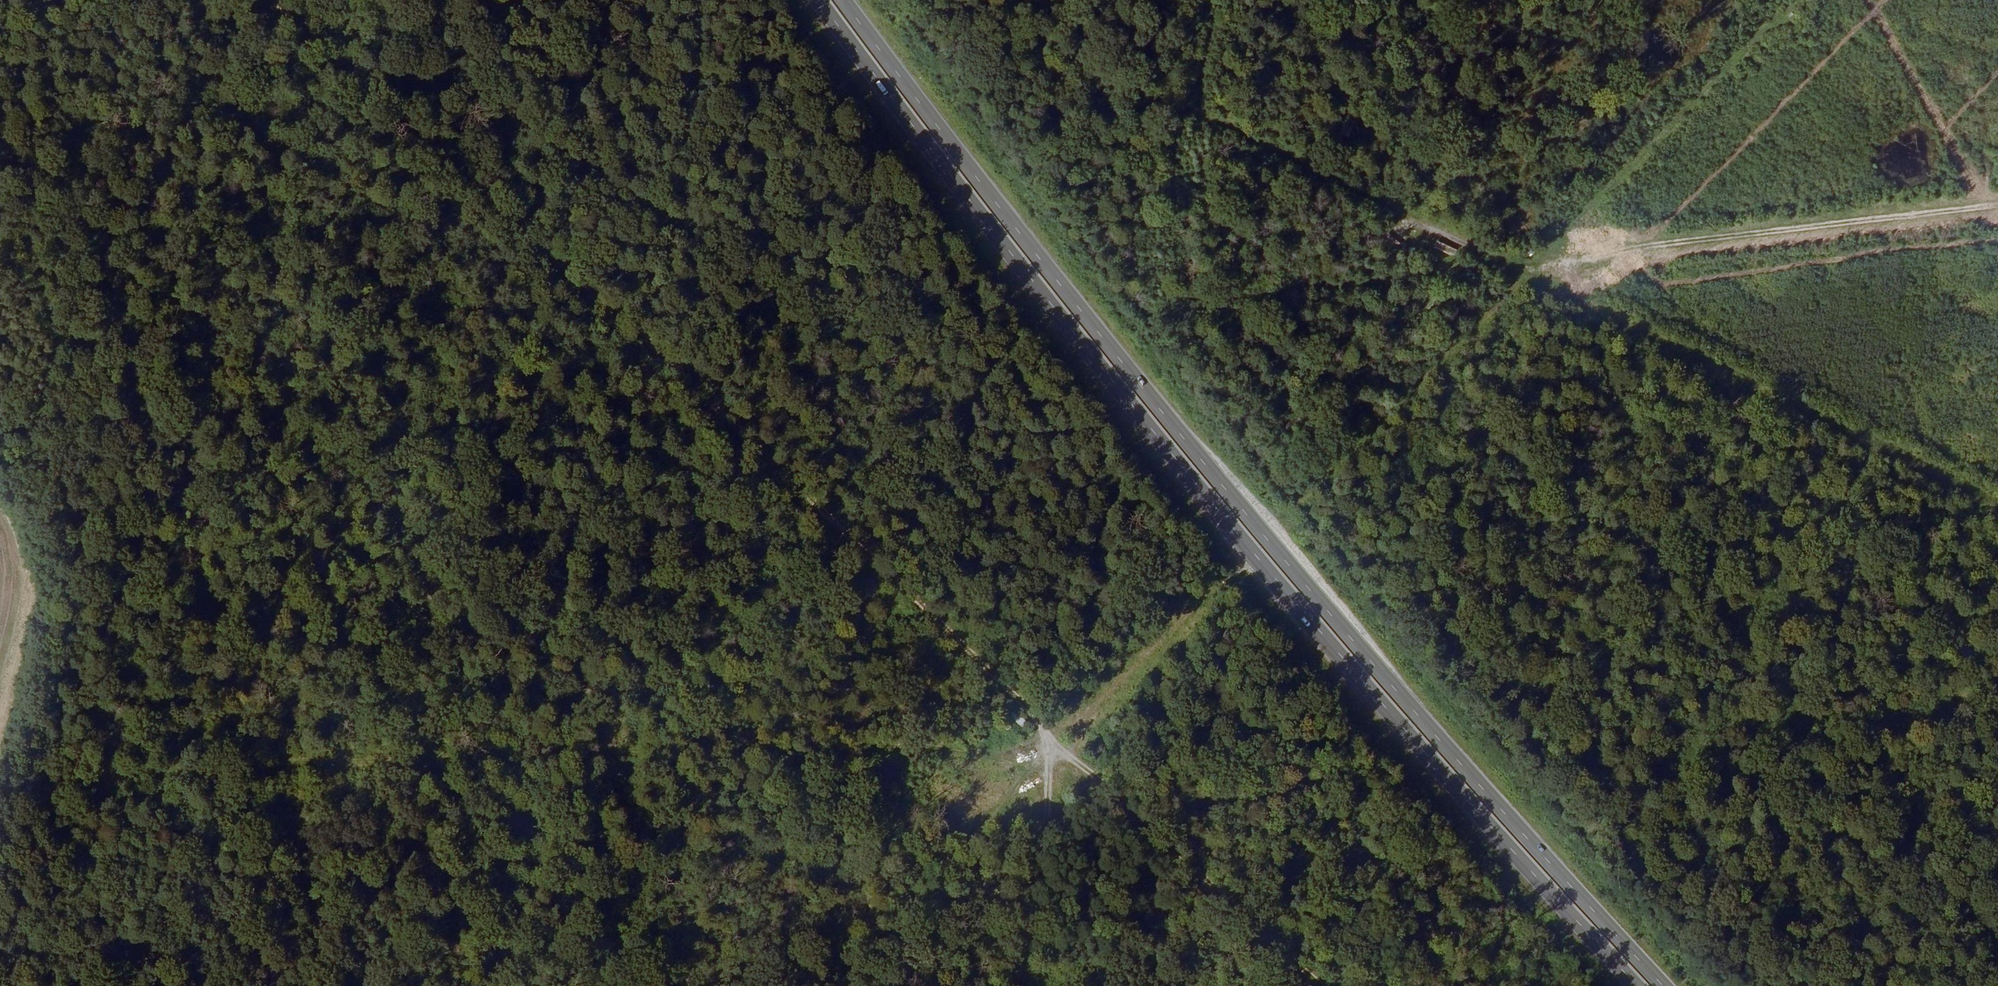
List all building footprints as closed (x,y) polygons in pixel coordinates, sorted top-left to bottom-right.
[(1393,247),(1398,240),(1387,233),(1382,240),(1393,247)] [(1416,233),(1405,241),(1408,246),(1420,238),(1416,233)] [(1436,242),(1434,249),(1455,256),(1457,249),(1436,242)]
